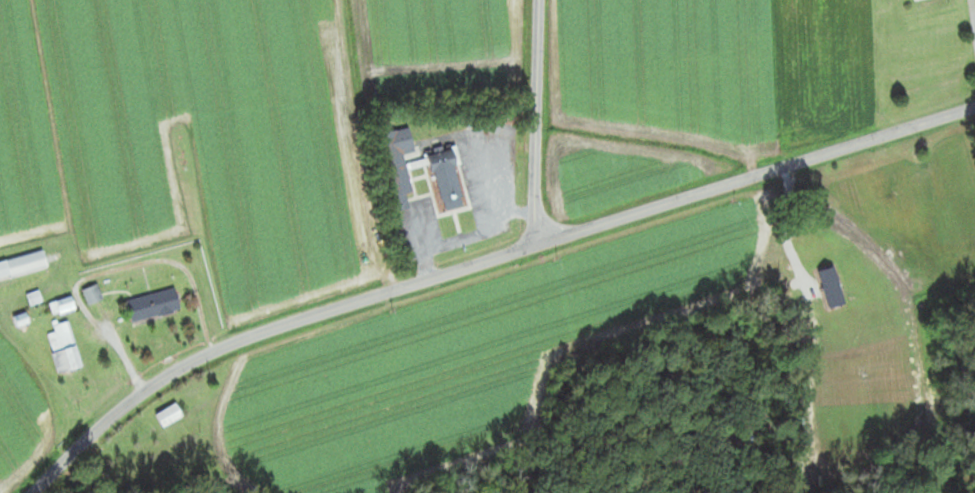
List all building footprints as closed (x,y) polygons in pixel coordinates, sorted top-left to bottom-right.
[(414,192),(406,154),(417,151),(411,127),(379,134),(396,211),(411,208),(407,194),(414,192)] [(467,206),(455,149),(432,154),(444,211),(467,206)] [(49,266),(45,250),(0,261),(0,278),(49,266)] [(89,304),(103,300),(99,285),(84,289),(89,304)] [(182,310),(177,288),(127,299),(131,321),(182,310)] [(77,308),(73,295),(51,303),(55,316),(77,308)] [(48,333),(59,372),(83,366),(70,318),(54,322),(57,331),(48,333)] [(158,411),(163,425),(184,417),(179,403),(158,411)]
